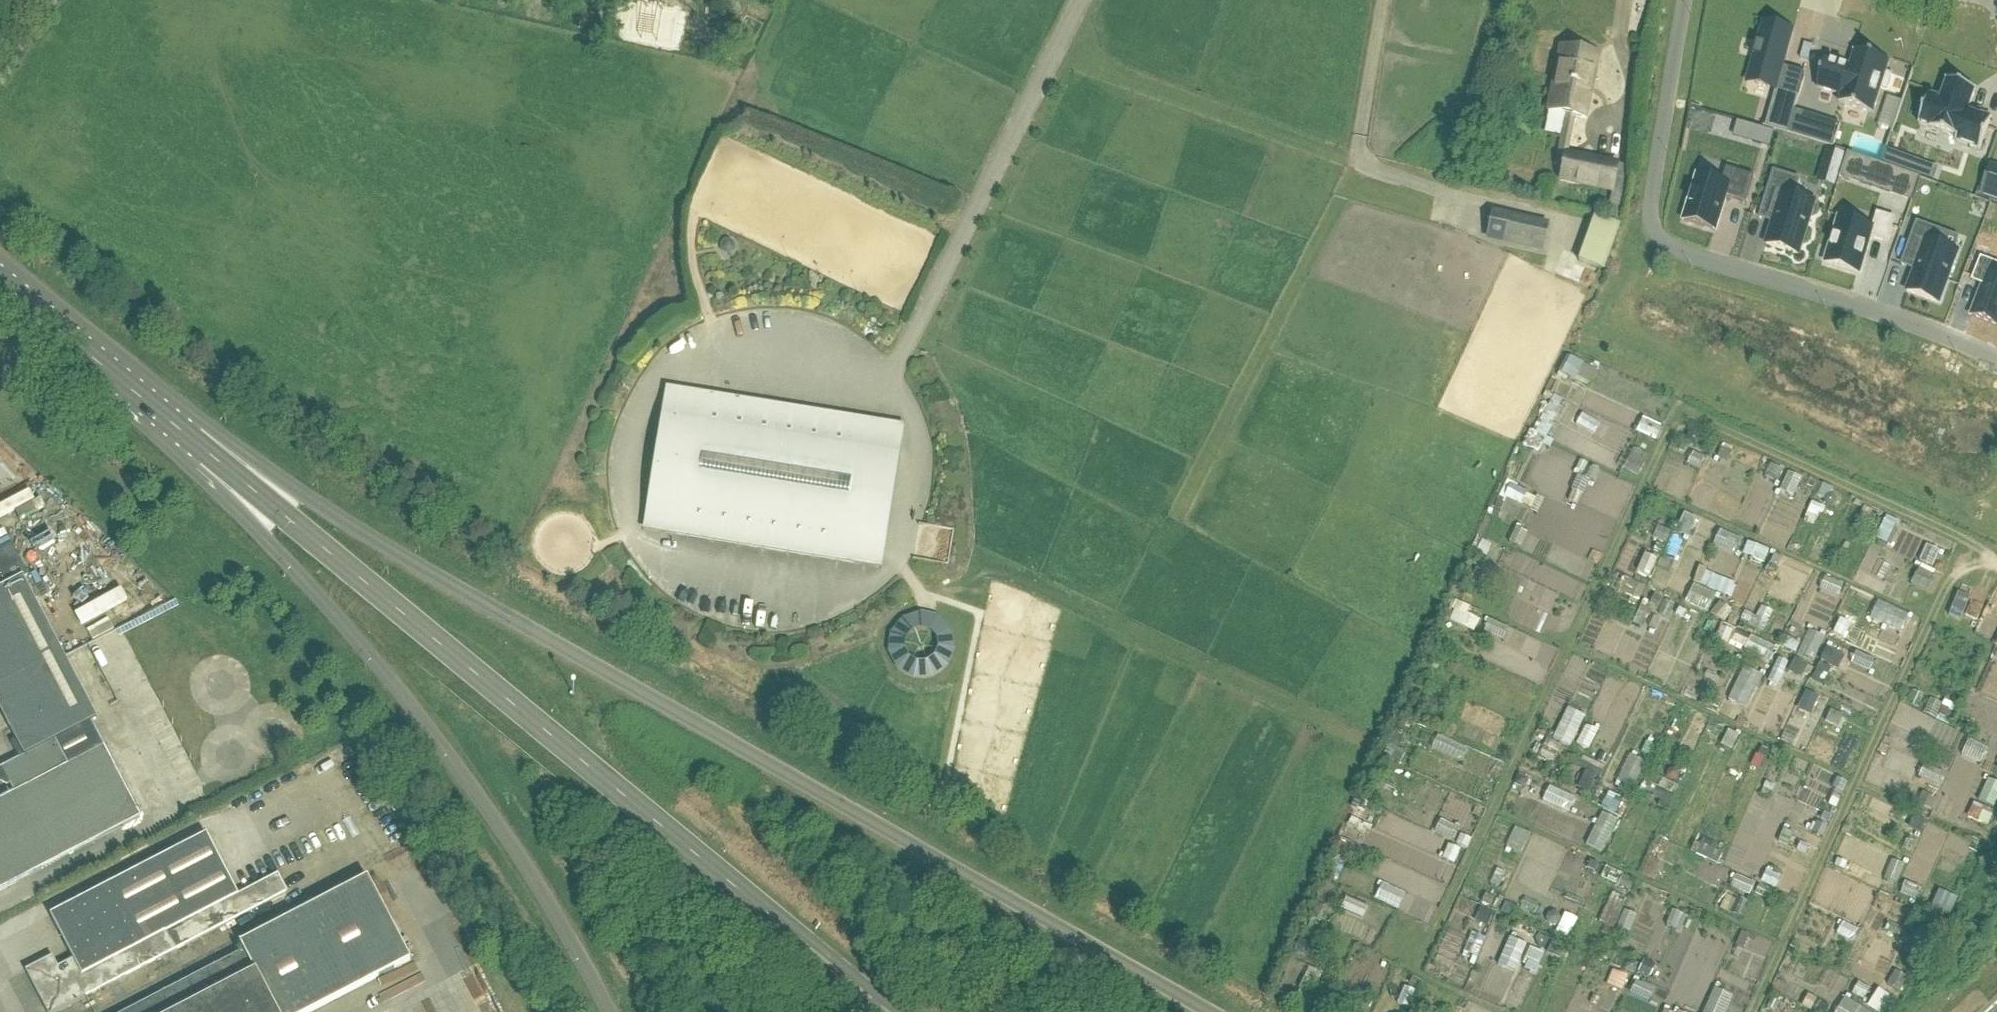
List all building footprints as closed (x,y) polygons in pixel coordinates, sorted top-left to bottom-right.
[(1766,25),(1751,76),(1781,84),(1795,33),(1766,25)] [(1585,119),(1597,56),(1561,48),(1549,112),(1585,119)] [(1887,73),(1890,63),(1856,52),(1851,67),(1827,60),(1818,89),(1842,96),(1839,104),(1874,115),(1882,90),(1889,93),(1894,75),(1887,73)] [(1931,98),(1921,127),(1959,140),(1957,144),(1981,153),(1991,124),(1969,116),(1977,93),(1965,88),(1966,85),(1954,80),(1953,84),(1949,83),(1942,102),(1931,98)] [(1765,127),(1764,128),(1789,135),(1800,97),(1778,91),(1777,90),(1767,128),(1765,127)] [(1818,118),(1811,141),(1834,149),(1841,126),(1818,118)] [(1757,129),(1753,143),(1771,148),(1774,134),(1757,129)] [(1829,151),(1825,164),(1841,169),(1845,156),(1829,151)] [(1890,153),(1886,164),(1898,168),(1901,157),(1890,153)] [(1849,154),(1845,166),(1867,173),(1863,185),(1891,194),(1898,171),(1849,154)] [(1617,167),(1566,156),(1560,182),(1612,192),(1617,167)] [(1981,196),(1996,201),(1996,169),(1991,167),(1981,196)] [(1699,176),(1686,223),(1717,231),(1726,197),(1748,203),(1755,176),(1727,168),(1722,183),(1699,176)] [(1774,224),(1767,246),(1800,256),(1817,203),(1796,197),(1801,181),(1775,173),(1761,220),(1762,220),(1763,215),(1773,218),(1771,223),(1774,224)] [(1593,265),(1607,216),(1585,209),(1571,258),(1593,265)] [(1544,249),(1549,225),(1492,212),(1487,236),(1544,249)] [(1840,218),(1826,264),(1861,275),(1872,238),(1888,244),(1895,220),(1879,215),(1875,229),(1840,218)] [(1940,245),(1944,233),(1919,224),(1903,267),(1904,267),(1906,262),(1915,266),(1914,270),(1916,271),(1908,293),(1941,305),(1960,253),(1940,245)] [(1982,259),(1973,283),(1984,287),(1972,317),(1996,327),(1996,265),(1982,259)] [(666,388),(642,531),(882,570),(905,427),(666,388)] [(1636,410),(1628,425),(1648,435),(1655,420),(1636,410)] [(1623,470),(1638,477),(1644,465),(1628,458),(1623,470)] [(1868,535),(1882,539),(1888,517),(1874,513),(1868,535)] [(70,668),(23,579),(28,577),(11,545),(0,551),(0,704),(70,668)] [(1715,573),(1715,572),(1690,563),(1678,598),(1703,606),(1709,587),(1725,593),(1730,579),(1715,573)] [(1933,577),(1917,569),(1911,584),(1926,591),(1933,577)] [(1616,572),(1611,584),(1628,591),(1633,579),(1616,572)] [(1948,585),(1943,603),(1954,606),(1960,589),(1948,585)] [(1629,610),(1642,615),(1649,594),(1636,590),(1629,610)] [(1970,627),(1988,634),(1996,610),(1996,600),(1981,595),(1970,627)] [(1447,602),(1441,616),(1466,626),(1472,613),(1447,602)] [(101,608),(88,615),(95,627),(107,620),(101,608)] [(74,624),(61,629),(67,641),(79,635),(74,624)] [(1726,629),(1722,638),(1761,656),(1765,648),(1726,629)] [(1808,654),(1814,637),(1803,633),(1801,639),(1780,632),(1776,643),(1808,654)] [(77,647),(69,651),(77,668),(86,664),(77,647)] [(1826,650),(1820,663),(1839,672),(1845,659),(1826,650)] [(97,720),(70,668),(0,704),(0,709),(25,758),(2,770),(16,795),(0,803),(0,892),(143,819),(92,723),(97,720)] [(1940,717),(1947,701),(1922,691),(1915,706),(1940,717)] [(1548,734),(1562,740),(1576,710),(1561,704),(1548,734)] [(1820,730),(1838,731),(1839,714),(1822,713),(1820,730)] [(1721,724),(1714,739),(1725,744),(1732,729),(1721,724)] [(1984,804),(1996,778),(1996,776),(1985,771),(1972,798),(1984,804)] [(1636,777),(1632,789),(1649,794),(1653,782),(1636,777)] [(1903,806),(1896,824),(1895,824),(1889,838),(1905,844),(1917,811),(1903,806)] [(1918,823),(1908,843),(1927,852),(1923,860),(1944,871),(1964,832),(1942,821),(1936,832),(1918,823)] [(1813,825),(1809,833),(1812,835),(1822,840),(1827,829),(1817,824),(1816,827),(1813,825)] [(206,835),(50,916),(74,961),(57,970),(52,959),(26,972),(47,1011),(61,1011),(288,894),(278,875),(238,896),(206,835)] [(367,878),(241,944),(240,943),(239,944),(244,952),(129,1011),(313,1011),(410,961),(367,878)] [(1403,904),(1407,885),(1380,880),(1376,899),(1403,904)] [(1746,891),(1763,894),(1765,882),(1748,880),(1746,891)] [(1933,894),(1946,899),(1950,887),(1937,882),(1933,894)] [(1586,923),(1603,930),(1617,891),(1601,885),(1586,923)] [(1737,901),(1730,916),(1740,920),(1747,905),(1737,901)] [(1548,928),(1563,932),(1569,911),(1554,906),(1548,928)] [(1649,938),(1641,960),(1686,977),(1694,955),(1649,938)] [(1322,958),(1315,976),(1326,980),(1333,962),(1322,958)] [(1880,980),(1895,984),(1900,967),(1885,963),(1880,980)] [(1878,1011),(1889,993),(1870,982),(1859,1001),(1878,1011)] [(1874,1008),(1834,991),(1825,1011),(1872,1011),(1874,1008)]
